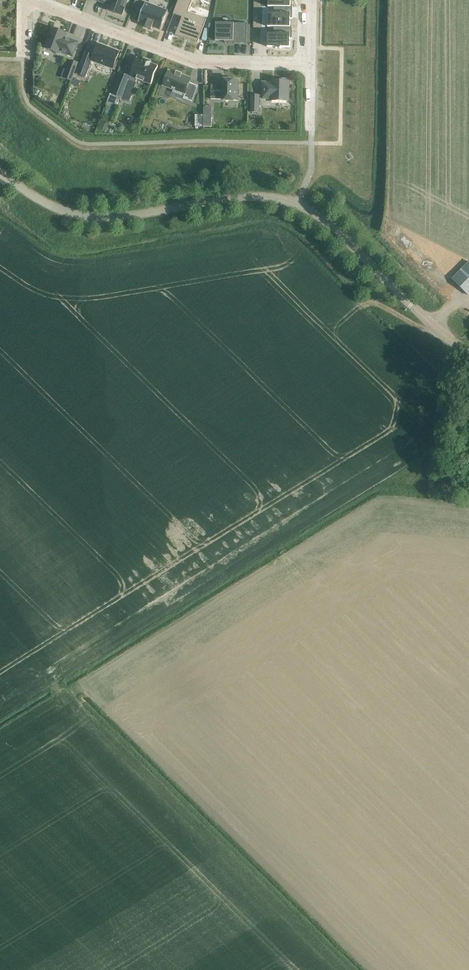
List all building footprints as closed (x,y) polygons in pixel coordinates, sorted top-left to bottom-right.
[(110,5),(109,8),(108,10),(114,12),(122,16),(123,13),(128,0),(95,0),(110,5)] [(207,19),(188,12),(193,0),(179,0),(173,14),(182,17),(175,35),(185,39),(185,38),(198,42),(207,19)] [(141,14),(138,22),(147,25),(146,26),(146,27),(152,30),(152,28),(153,27),(161,30),(163,24),(168,11),(156,6),(146,3),(141,14)] [(291,18),(291,14),(285,14),(285,7),(276,7),(276,13),(268,13),(268,27),(276,27),(285,27),(290,27),(290,28),(293,28),(293,27),(291,27),(291,19),(293,19),(293,18),(291,18)] [(216,31),(216,41),(221,41),(225,41),(224,43),(233,43),(246,43),(247,35),(247,23),(239,23),(234,23),(224,23),(216,23),(216,31)] [(54,29),(52,28),(45,48),(60,54),(61,52),(73,57),(78,42),(66,37),(67,34),(60,31),(61,29),(55,27),(54,29)] [(290,38),(290,34),(284,34),(285,27),(276,27),(276,34),(268,34),(268,47),(277,48),(277,49),(277,48),(280,48),(280,49),(281,49),(281,48),(290,48),(290,39),(292,39),(292,38),(290,38)] [(81,65),(77,74),(86,77),(87,74),(92,61),(92,62),(95,63),(104,66),(113,69),(120,52),(111,48),(111,49),(110,49),(106,47),(106,46),(105,46),(98,43),(95,51),(93,56),(90,55),(85,53),(83,59),(81,65)] [(137,58),(130,76),(120,73),(112,95),(122,99),(129,80),(136,83),(137,79),(151,84),(158,66),(151,63),(152,62),(145,59),(144,61),(137,58)] [(71,60),(65,77),(73,80),(79,63),(71,60)] [(191,83),(190,82),(192,78),(184,75),(184,76),(182,75),(183,74),(179,73),(177,72),(177,74),(172,72),(169,71),(166,80),(163,86),(174,90),(185,94),(184,96),(183,99),(188,101),(192,102),(196,91),(198,85),(196,85),(191,83)] [(271,101),(289,101),(289,81),(288,81),(286,79),(282,79),(280,81),(276,81),(276,83),(263,83),(262,99),(271,99),(271,101)] [(224,100),(238,101),(238,80),(224,80),(224,87),(221,87),(221,85),(211,85),(211,99),(224,100)] [(259,113),(260,95),(251,95),(251,112),(259,113)] [(195,126),(203,127),(203,115),(195,115),(195,126)] [(210,118),(204,118),(204,127),(212,127),(212,119),(210,118)] [(103,122),(100,130),(103,131),(105,132),(108,124),(106,124),(103,122)] [(452,279),(468,295),(468,262),(452,279)]
